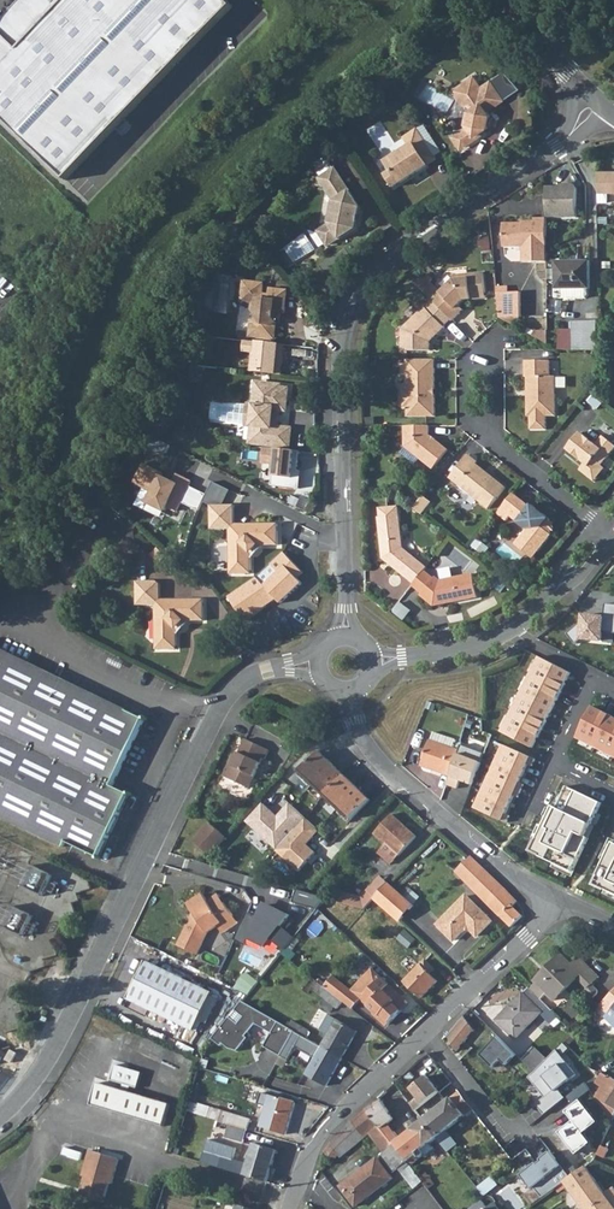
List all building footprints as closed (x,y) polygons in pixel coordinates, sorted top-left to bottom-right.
[(240,8),(231,0),(40,0),(18,23),(12,18),(0,36),(0,111),(73,182),(240,8)] [(455,89),(465,105),(469,106),(471,109),(469,110),(466,122),(468,125),(457,132),(455,139),(459,143),(466,145),(474,139),(476,135),(488,127),(491,114),(487,109),(494,104),(496,107),(506,100),(505,100),(521,89),(505,71),(484,85),(477,75),(455,89)] [(386,161),(392,171),(387,175),(395,186),(428,163),(427,160),(435,155),(417,129),(404,137),(410,146),(386,161)] [(319,177),(328,191),(329,191),(335,200),(334,201),(338,207),(336,217),(329,222),(322,227),(321,234),(326,242),(331,243),(339,238),(340,238),(357,227),(357,223),(356,221),(357,213),(360,211),(361,206),(350,189),(349,189),(344,180),(335,167),(319,177)] [(599,170),(600,193),(613,193),(613,170),(599,170)] [(567,187),(549,187),(548,217),(578,218),(578,190),(576,185),(567,185),(567,187)] [(524,261),(548,261),(548,253),(548,245),(548,217),(536,217),(536,220),(524,220),(524,221),(505,221),(505,245),(524,246),(524,261)] [(590,261),(557,261),(557,288),(590,289),(590,261)] [(430,276),(417,284),(434,301),(444,312),(452,320),(453,321),(461,313),(457,309),(465,301),(487,298),(484,272),(455,276),(456,280),(442,293),(432,283),(434,281),(430,276)] [(243,299),(254,300),(254,307),(258,314),(253,319),(252,334),(272,335),(273,322),(277,320),(274,316),(275,308),(285,309),(287,288),(271,286),(271,292),(264,291),(264,281),(245,279),(243,299)] [(590,289),(557,288),(556,298),(589,298),(590,289)] [(498,294),(500,316),(524,316),(522,292),(498,294)] [(452,320),(434,301),(427,308),(426,307),(404,330),(404,350),(431,350),(431,342),(436,338),(434,336),(437,333),(439,335),(446,328),(445,327),(452,320)] [(573,350),(599,350),(599,321),(599,320),(573,321),(573,345),(573,350)] [(436,389),(436,359),(409,359),(409,389),(405,393),(405,403),(409,406),(409,416),(436,416),(436,394),(434,394),(435,389),(436,389)] [(552,360),(526,360),(526,376),(528,376),(528,389),(531,392),(531,395),(528,395),(528,415),(531,415),(531,429),(546,429),(546,415),(556,415),(557,375),(551,376),(552,360)] [(279,384),(256,381),(254,404),(248,403),(246,423),(252,424),(250,441),(289,445),(291,427),(275,425),(271,425),(273,407),(277,407),(285,408),(287,387),(279,386),(279,384)] [(431,426),(405,426),(406,447),(433,469),(449,450),(430,435),(431,426)] [(594,481),(605,467),(601,464),(613,448),(613,444),(602,435),(595,444),(580,432),(567,449),(585,463),(579,470),(594,481)] [(299,449),(263,445),(261,461),(273,463),(271,484),(299,487),(301,469),(297,469),(299,449)] [(478,462),(469,455),(450,478),(489,509),(506,488),(490,474),(488,477),(484,474),(484,472),(475,466),(478,462)] [(169,473),(146,464),(137,485),(157,494),(152,506),(177,517),(183,504),(191,487),(194,480),(181,474),(177,480),(167,476),(169,473)] [(208,495),(191,487),(183,504),(200,511),(208,495)] [(514,545),(532,559),(551,535),(550,523),(549,519),(532,505),(530,507),(522,501),(513,494),(497,513),(497,514),(505,521),(509,516),(526,530),(514,545)] [(417,507),(424,513),(433,501),(425,495),(417,507)] [(304,507),(310,509),(315,500),(309,497),(304,507)] [(213,529),(230,530),(236,523),(235,504),(213,504),(213,529)] [(424,571),(427,568),(403,548),(402,510),(399,507),(383,508),(383,517),(381,517),(382,558),(413,584),(424,571)] [(230,542),(231,570),(236,573),(244,572),(248,569),(252,569),(252,552),(260,544),(279,543),(278,522),(249,523),(230,542)] [(230,542),(249,523),(236,523),(230,530),(230,542)] [(280,570),(266,583),(277,597),(281,601),(303,582),(298,576),(304,571),(285,550),(272,562),(280,570)] [(440,568),(442,578),(455,574),(453,565),(440,568)] [(434,579),(424,571),(413,584),(412,586),(422,594),(420,595),(432,605),(434,603),(439,602),(439,605),(479,598),(475,575),(440,581),(435,577),(434,579)] [(259,575),(229,596),(246,620),(277,597),(266,583),(259,575)] [(137,602),(154,604),(161,597),(160,578),(136,579),(137,602)] [(155,616),(156,644),(160,647),(169,647),(172,642),(177,642),(176,626),(185,618),(204,617),(203,596),(174,597),(155,616)] [(155,616),(174,597),(161,597),(154,604),(155,616)] [(568,633),(575,644),(582,640),(602,642),(604,632),(613,633),(613,606),(605,605),(604,616),(582,615),(580,625),(568,633)] [(12,822),(62,847),(66,840),(98,856),(128,794),(112,786),(145,720),(0,648),(0,816),(12,822)] [(539,656),(529,675),(561,691),(564,685),(570,672),(539,656)] [(561,691),(529,675),(520,693),(551,709),(556,700),(557,700),(561,691)] [(551,709),(520,693),(511,712),(543,728),(546,721),(545,721),(551,709)] [(603,710),(592,705),(576,736),(596,746),(612,715),(612,714),(603,710)] [(462,711),(460,717),(466,719),(465,725),(483,731),(483,718),(462,711)] [(543,728),(511,712),(501,731),(532,747),(538,736),(543,728)] [(612,715),(596,746),(613,755),(613,716),(612,715)] [(422,765),(442,772),(451,775),(458,753),(459,749),(453,747),(455,739),(434,732),(422,765)] [(227,778),(250,788),(263,758),(266,759),(271,749),(246,738),(238,756),(227,778)] [(535,758),(504,744),(496,760),(524,773),(528,764),(532,766),(535,758)] [(324,799),(346,776),(320,751),(299,774),(324,799)] [(481,762),(458,753),(451,775),(447,785),(457,788),(460,780),(472,785),(481,762)] [(227,778),(238,756),(234,754),(224,776),(227,778)] [(496,760),(489,776),(521,790),(524,784),(520,782),(524,773),(496,760)] [(422,765),(420,772),(440,779),(442,772),(422,765)] [(324,799),(349,822),(371,800),(346,776),(324,799)] [(521,790),(489,776),(482,791),(510,804),(514,795),(518,797),(521,790)] [(601,803),(566,786),(555,808),(552,807),(531,851),(540,855),(539,856),(572,872),(588,838),(585,837),(601,803)] [(510,804),(482,791),(475,808),(507,822),(510,815),(506,813),(510,804)] [(263,803),(247,821),(277,849),(306,818),(290,803),(278,816),(263,803)] [(386,843),(399,855),(400,855),(417,836),(392,814),(375,833),(386,843)] [(277,849),(276,850),(298,871),(316,853),(307,844),(312,838),(313,838),(320,831),(306,818),(277,849)] [(211,855),(227,838),(211,823),(195,840),(211,855)] [(613,841),(597,876),(599,876),(594,885),(613,894),(613,842),(613,841)] [(386,843),(377,853),(390,864),(399,855),(386,843)] [(471,856),(468,858),(465,856),(462,858),(466,861),(456,870),(511,926),(522,915),(513,906),(517,901),(505,888),(486,868),(471,856)] [(24,883),(43,892),(52,872),(33,864),(24,883)] [(369,890),(376,896),(389,882),(382,876),(369,890)] [(375,898),(399,920),(413,904),(404,896),(389,882),(376,896),(375,898)] [(404,896),(413,904),(419,897),(410,889),(404,896)] [(298,890),(296,901),(322,907),(324,895),(298,890)] [(335,901),(364,909),(375,898),(376,896),(369,890),(362,896),(338,890),(335,901)] [(189,923),(178,946),(196,955),(207,933),(217,926),(222,933),(237,923),(224,903),(213,910),(208,901),(204,894),(188,905),(194,913),(196,917),(192,925),(189,923)] [(208,901),(213,910),(224,903),(218,895),(208,901)] [(478,935),(492,920),(467,895),(438,924),(454,939),(466,928),(470,928),(478,935)] [(25,935),(34,913),(12,904),(3,926),(25,935)] [(410,932),(404,938),(420,953),(426,947),(410,932)] [(535,981),(554,1000),(581,973),(562,954),(535,981)] [(404,982),(421,998),(438,981),(431,974),(435,969),(426,959),(421,965),(420,965),(404,982)] [(127,999),(192,1030),(211,992),(193,983),(146,960),(127,999)] [(361,999),(387,1025),(408,1003),(372,968),(351,990),(334,977),(324,988),(342,1002),(349,1008),(359,998),(361,999)] [(316,981),(311,988),(325,999),(321,1004),(323,1007),(331,1013),(335,1007),(337,1008),(342,1002),(324,988),(316,981)] [(242,1001),(252,1007),(266,988),(258,982),(242,1001)] [(523,993),(541,1012),(550,1020),(556,1014),(529,987),(523,993)] [(608,1013),(613,1008),(613,1009),(613,991),(600,1005),(608,1013)] [(523,993),(497,1020),(516,1038),(522,1031),(524,1033),(528,1029),(526,1027),(541,1012),(523,993)] [(349,1008),(352,1009),(361,999),(359,998),(349,1008)] [(272,1033),(264,1046),(281,1056),(294,1031),(252,1007),(242,1001),(212,1039),(221,1046),(223,1044),(229,1048),(237,1051),(248,1038),(245,1036),(256,1023),(272,1033)] [(613,1008),(608,1013),(605,1016),(613,1025),(613,1009),(613,1008)] [(446,1037),(457,1051),(475,1029),(476,1030),(484,1021),(472,1009),(463,1017),(446,1037)] [(322,1047),(342,1059),(357,1031),(329,1015),(320,1030),(329,1035),(322,1047)] [(294,1031),(305,1037),(309,1031),(298,1025),(294,1031)] [(557,1041),(561,1046),(562,1045),(574,1032),(570,1028),(557,1041)] [(288,1060),(296,1047),(316,1058),(306,1075),(327,1086),(342,1059),(322,1047),(305,1037),(294,1031),(281,1056),(288,1060)] [(534,1071),(555,1052),(559,1048),(543,1032),(532,1044),(536,1048),(530,1053),(523,1060),(534,1071)] [(500,1037),(482,1055),(494,1068),(501,1061),(507,1066),(518,1056),(500,1037)] [(519,1057),(523,1060),(530,1053),(536,1048),(532,1044),(519,1057)] [(542,1099),(534,1105),(539,1114),(563,1099),(556,1089),(575,1075),(555,1052),(534,1071),(527,1080),(542,1099)] [(91,1105),(163,1127),(170,1105),(128,1092),(129,1087),(137,1089),(142,1073),(115,1065),(110,1081),(122,1085),(121,1090),(98,1083),(91,1105)] [(603,1086),(610,1076),(602,1070),(596,1081),(603,1086)] [(607,1104),(613,1093),(613,1076),(611,1074),(610,1076),(603,1086),(596,1096),(607,1104)] [(418,1098),(410,1104),(416,1111),(439,1092),(427,1076),(411,1089),(418,1098)] [(592,1089),(586,1082),(580,1086),(586,1093),(592,1089)] [(423,1120),(437,1138),(472,1109),(459,1092),(423,1120)] [(262,1111),(267,1112),(262,1127),(285,1134),(295,1102),(263,1093),(260,1104),(264,1105),(262,1111)] [(613,1121),(613,1118),(613,1093),(607,1104),(604,1109),(613,1121)] [(575,1121),(561,1132),(577,1153),(592,1142),(584,1132),(599,1121),(582,1099),(568,1111),(575,1121)] [(367,1109),(376,1122),(380,1129),(388,1123),(393,1119),(381,1100),(367,1109)] [(186,1111),(195,1114),(198,1104),(189,1102),(186,1111)] [(207,1117),(230,1124),(247,1129),(250,1119),(210,1108),(207,1117)] [(325,1151),(332,1162),(338,1155),(340,1158),(370,1133),(384,1152),(380,1156),(392,1172),(398,1168),(402,1173),(411,1167),(410,1165),(407,1161),(388,1137),(380,1129),(376,1122),(367,1109),(353,1119),(343,1129),(332,1141),(325,1151)] [(388,1137),(407,1161),(413,1156),(416,1160),(423,1154),(426,1157),(435,1150),(430,1143),(437,1138),(423,1120),(400,1139),(394,1132),(388,1137)] [(380,1129),(388,1137),(394,1132),(388,1123),(380,1129)] [(230,1124),(226,1137),(243,1143),(247,1129),(230,1124)] [(209,1139),(201,1162),(267,1182),(276,1150),(255,1144),(248,1165),(233,1160),(237,1148),(209,1139)] [(456,1152),(463,1148),(459,1144),(453,1148),(456,1152)] [(81,1190),(87,1197),(98,1201),(105,1197),(109,1183),(112,1184),(119,1159),(90,1150),(83,1175),(85,1176),(81,1190)] [(551,1152),(524,1173),(543,1198),(565,1182),(571,1177),(566,1171),(551,1152)] [(407,1161),(410,1165),(416,1160),(413,1156),(407,1161)] [(341,1186),(356,1206),(392,1178),(377,1159),(341,1186)] [(566,1171),(571,1177),(578,1172),(574,1166),(566,1171)] [(585,1208),(613,1208),(613,1193),(610,1188),(604,1191),(586,1167),(578,1172),(571,1177),(565,1182),(585,1208)] [(422,1180),(423,1181),(427,1187),(433,1182),(428,1175),(422,1180)]
